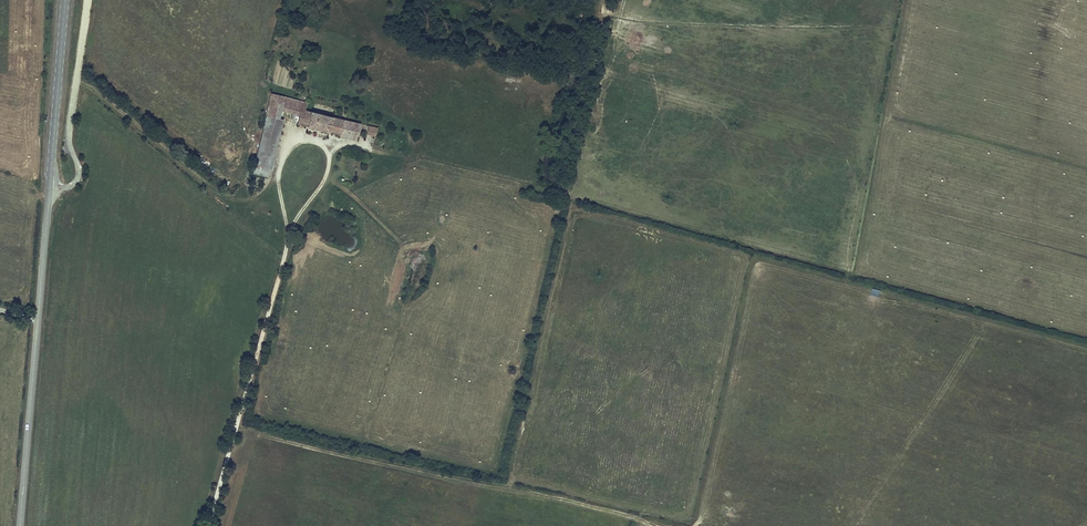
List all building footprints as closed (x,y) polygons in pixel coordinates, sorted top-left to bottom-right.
[(349,137),(353,120),(306,110),(308,102),(272,94),(267,117),(285,121),(287,112),(305,117),(303,126),(349,137)] [(267,117),(258,154),(276,158),(276,157),(282,138),(287,122),(285,121),(267,117)] [(378,129),(369,127),(367,135),(376,137),(378,129)] [(258,154),(253,175),(270,179),(276,158),(258,154)]
